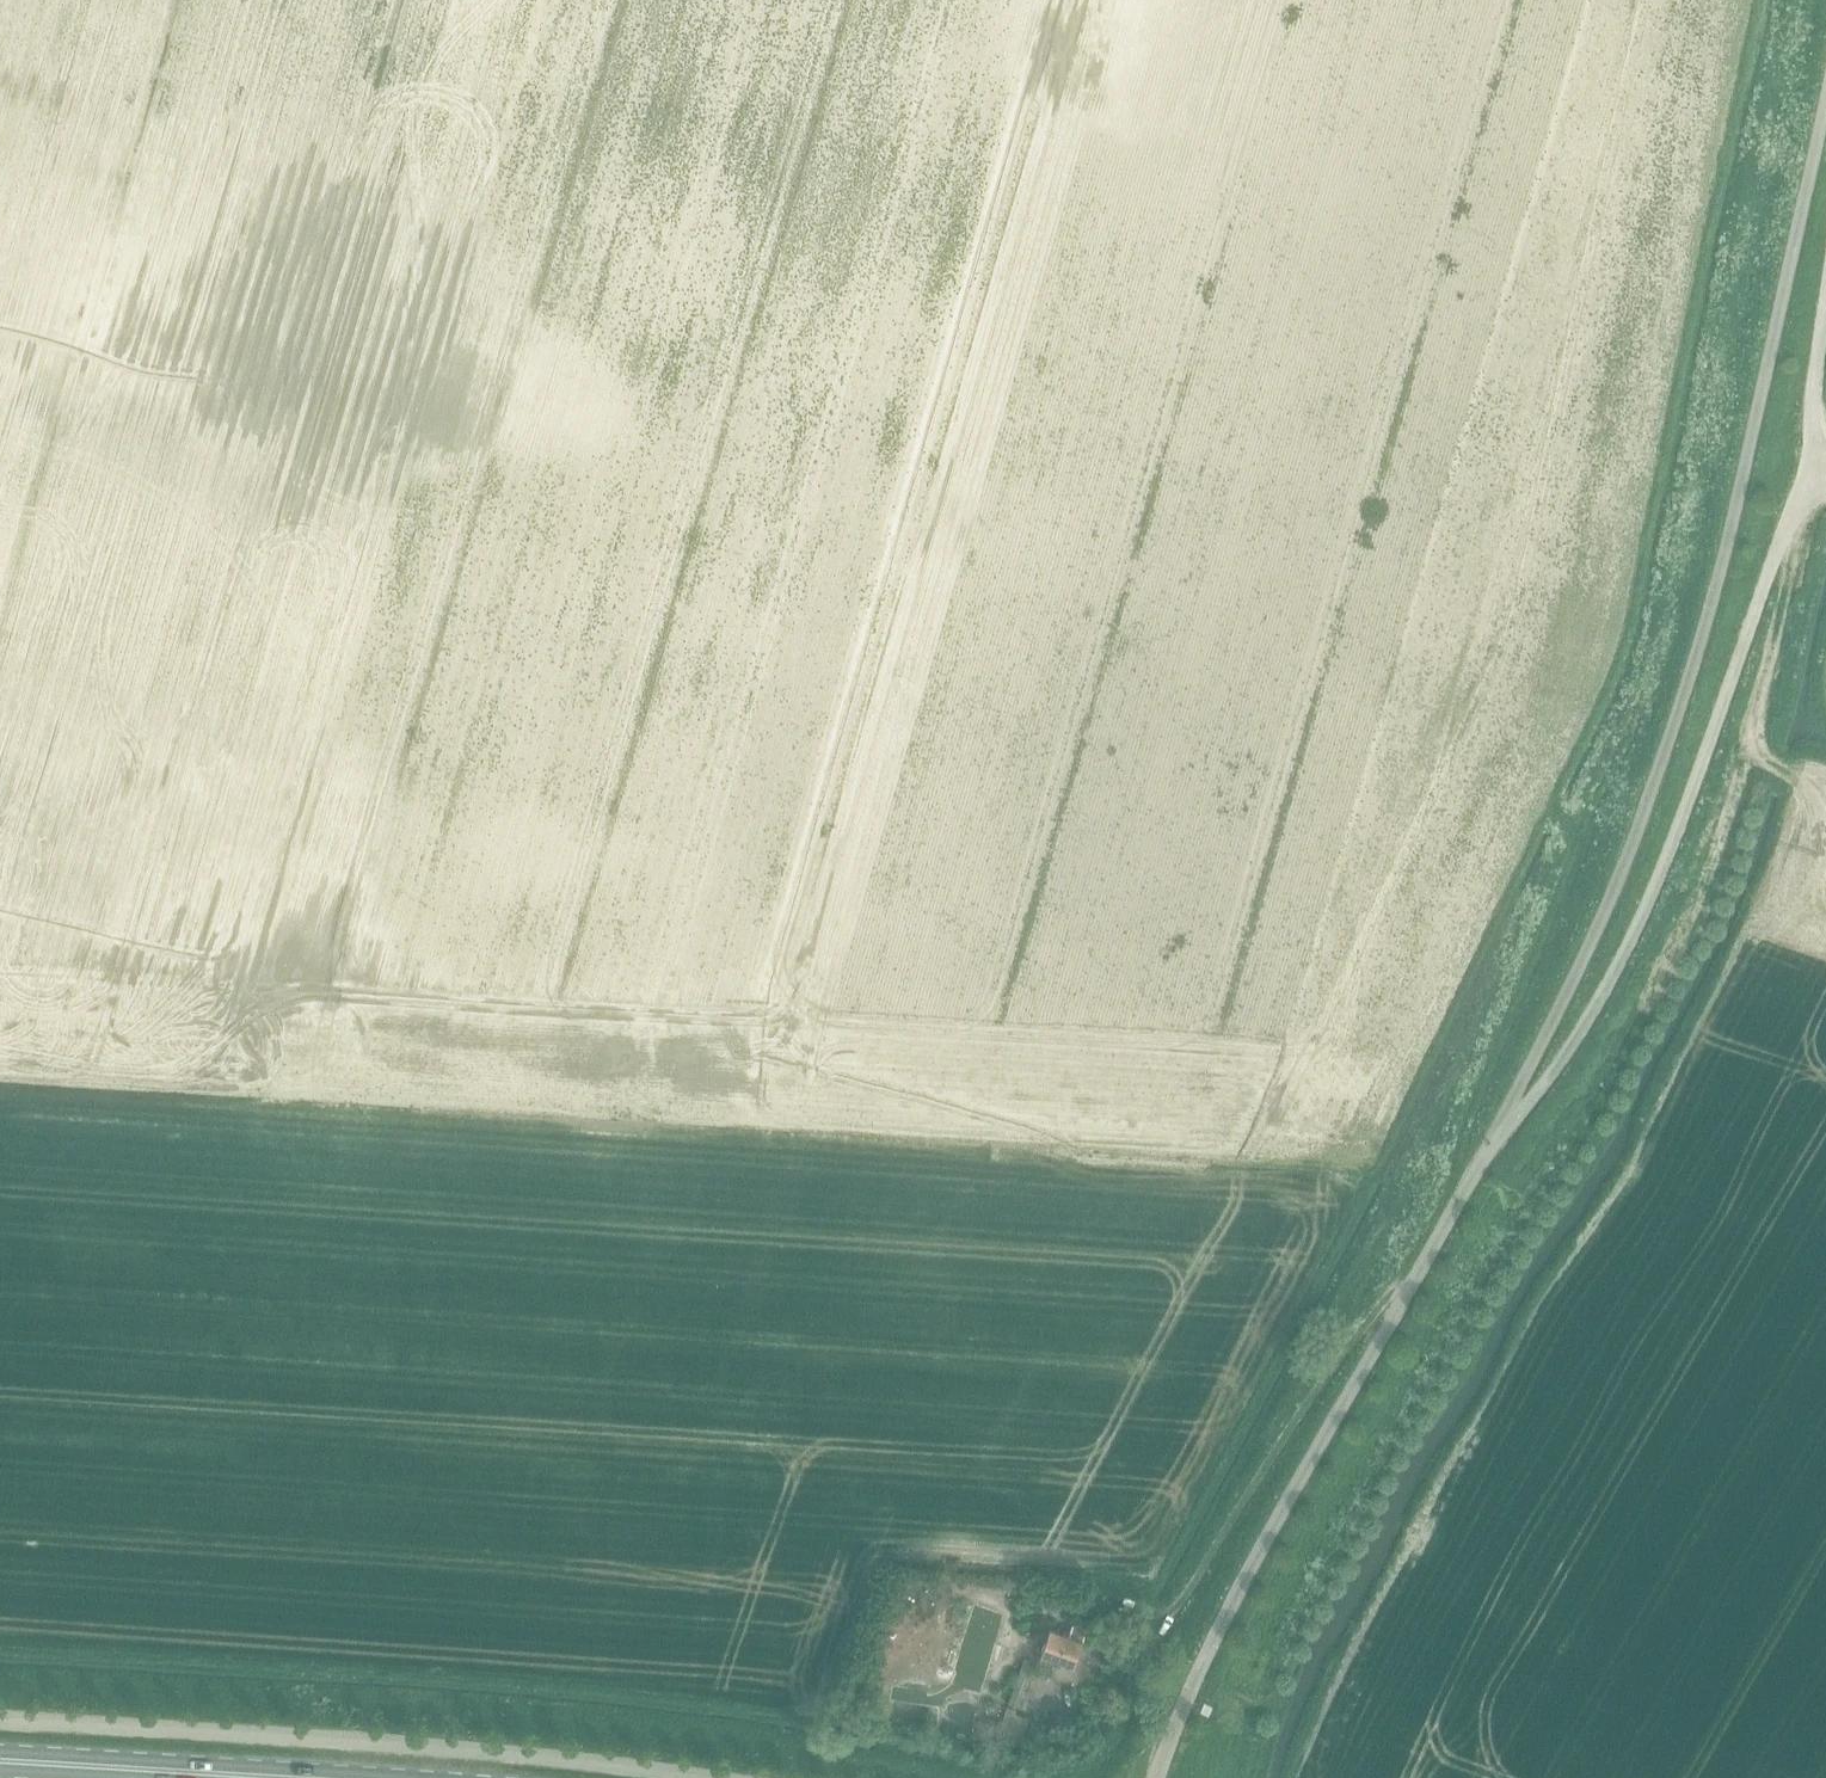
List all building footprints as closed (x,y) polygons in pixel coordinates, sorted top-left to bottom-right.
[(1039,1654),(1070,1666),(1083,1631),(1070,1626),(1066,1635),(1049,1628),(1039,1654)] [(997,1728),(1021,1737),(1031,1708),(1017,1703),(1032,1660),(1022,1656),(997,1728)]
